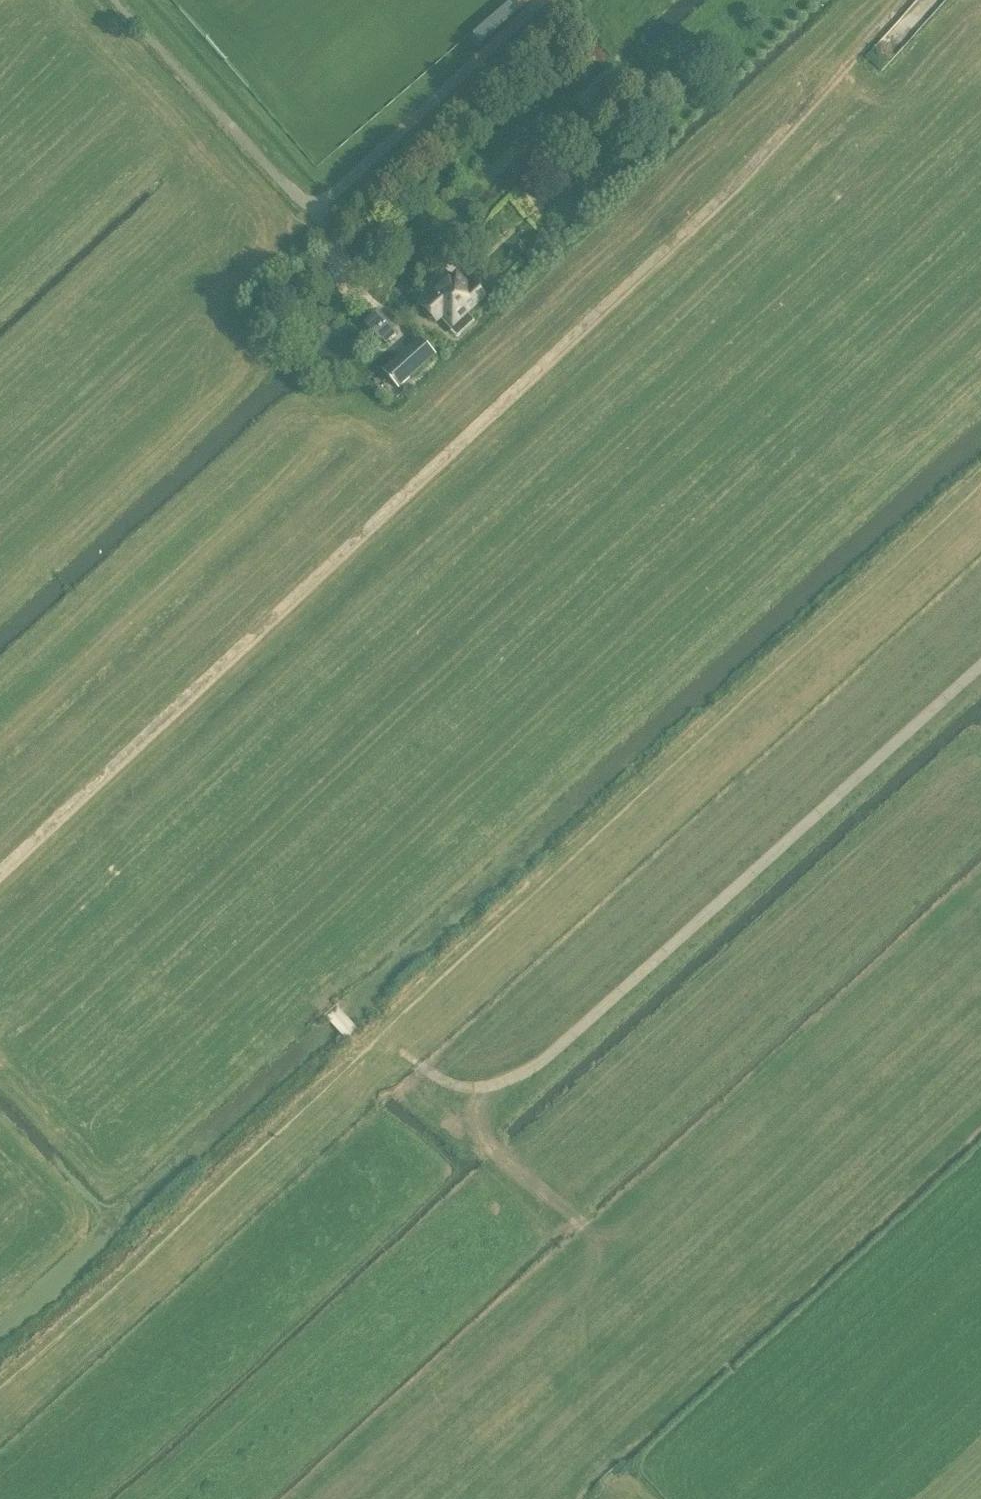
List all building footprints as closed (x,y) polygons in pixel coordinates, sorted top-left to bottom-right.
[(485,296),(475,285),(470,289),(456,274),(422,306),(425,309),(425,313),(430,318),(434,319),(436,321),(440,318),(444,315),(453,326),(467,313),(485,296)] [(395,331),(378,312),(364,324),(381,343),(395,331)] [(397,385),(431,354),(417,339),(383,370),(397,385)]
